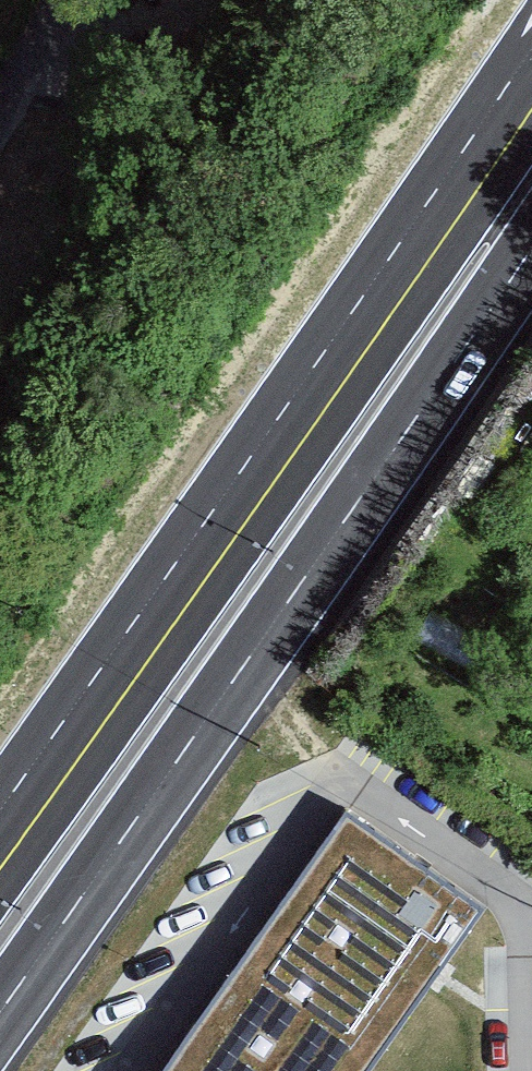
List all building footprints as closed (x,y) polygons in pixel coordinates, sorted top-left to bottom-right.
[(346,816),(169,1070),(363,1070),(478,907),(346,816)]
